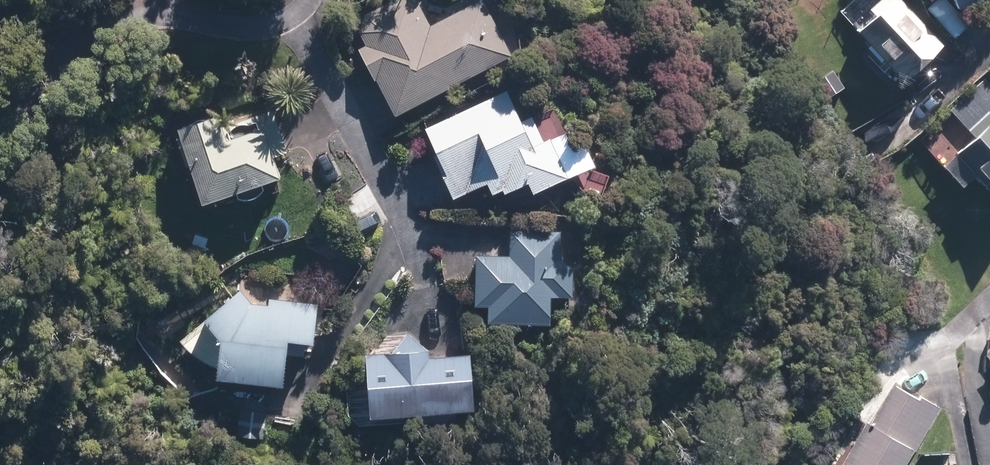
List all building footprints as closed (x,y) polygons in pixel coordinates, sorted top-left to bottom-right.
[(356,24),(400,109),(502,56),(477,7),(430,31),(414,0),(402,0),(356,24)] [(936,45),(895,1),(860,33),(902,77),(936,45)] [(505,100),(433,132),(458,188),(486,176),(492,190),(527,174),(534,189),(561,177),(547,145),(530,153),(505,100)] [(218,119),(182,132),(205,199),(276,175),(262,133),(227,146),(218,119)] [(989,120),(957,149),(989,185),(989,120)] [(513,262),(479,261),(479,301),(491,301),(490,318),(548,319),(549,295),(563,295),(564,263),(557,263),(557,235),(514,235),(513,262)] [(309,341),(313,308),(251,301),(243,291),(209,320),(225,339),(224,339),(220,376),(280,383),(285,338),(309,341)] [(466,356),(370,362),(373,412),(469,406),(466,356)] [(884,385),(840,464),(901,464),(931,411),(884,385)] [(263,414),(243,411),(241,433),(260,436),(263,414)]
